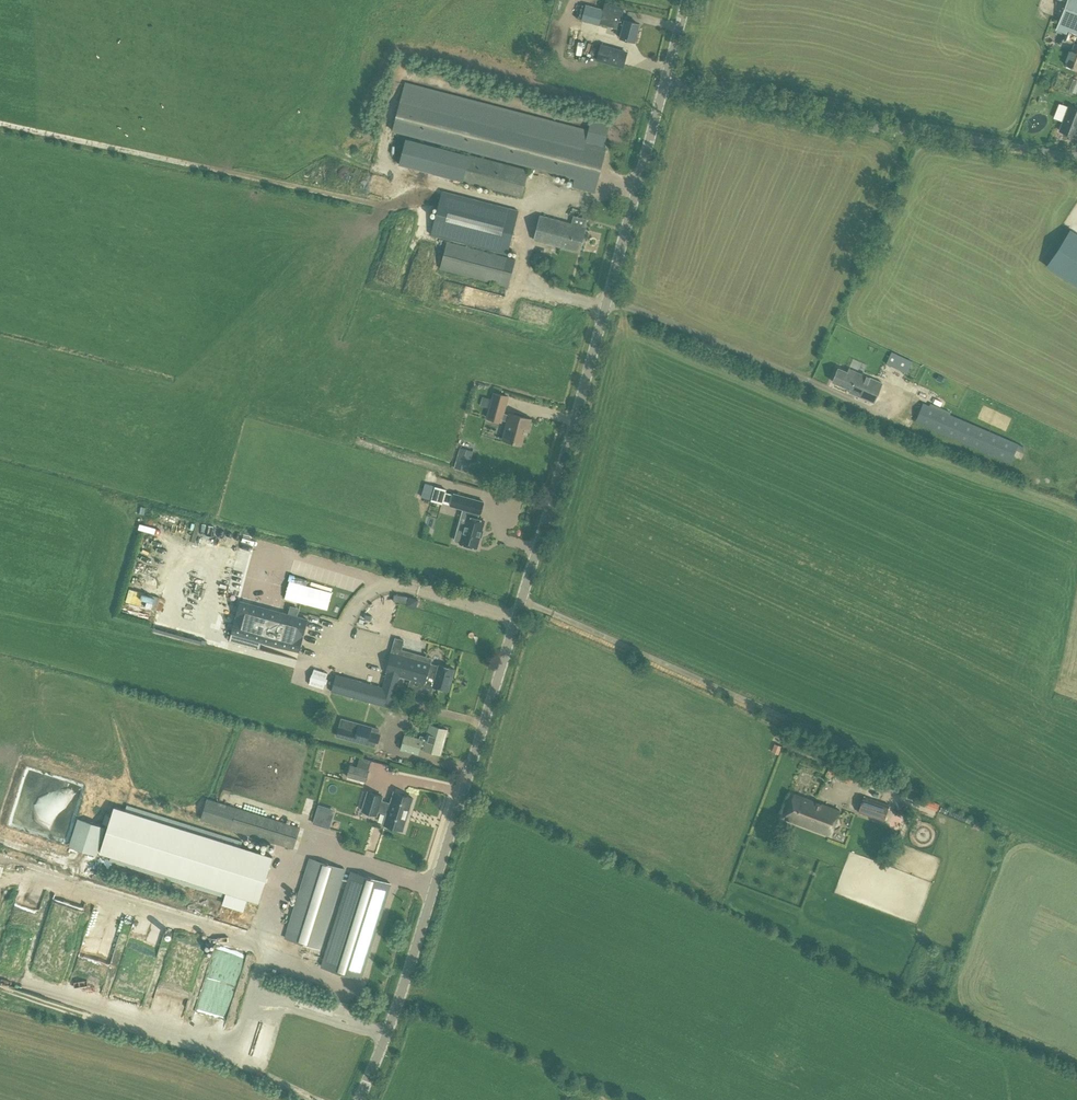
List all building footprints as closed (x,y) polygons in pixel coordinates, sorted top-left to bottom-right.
[(1057,27),(1076,34),(1076,0),(1061,0),(1067,2),(1057,27)] [(585,5),(581,20),(600,25),(600,24),(621,29),(619,37),(620,37),(635,41),(637,32),(639,24),(625,20),(620,19),(623,8),(609,4),(607,11),(604,10),(585,5)] [(1066,65),(1076,69),(1076,36),(1069,56),(1066,65)] [(601,45),(597,60),(623,67),(626,52),(601,45)] [(1066,90),(1074,92),(1076,79),(1069,77),(1066,90)] [(401,100),(393,130),(575,178),(573,186),(594,192),(604,153),(606,147),(604,146),(610,122),(592,117),(591,120),(588,130),(405,82),(401,100)] [(1063,131),(1075,135),(1076,130),(1076,110),(1071,108),(1063,131)] [(529,170),(470,154),(463,182),(522,197),(529,170)] [(533,170),(529,186),(550,191),(554,175),(533,170)] [(508,254),(519,210),(442,190),(431,235),(508,254)] [(540,215),(534,239),(579,251),(585,227),(540,215)] [(1045,265),(1076,286),(1076,234),(1069,229),(1045,265)] [(440,269),(509,287),(516,259),(448,241),(440,269)] [(912,361),(892,352),(887,364),(908,373),(912,361)] [(328,371),(306,367),(303,380),(325,384),(328,371)] [(849,393),(870,402),(874,403),(883,383),(851,368),(849,371),(839,367),(833,382),(851,389),(849,393)] [(510,395),(494,391),(487,418),(502,423),(503,420),(507,421),(502,438),(522,444),(526,428),(528,429),(531,419),(509,413),(509,414),(505,413),(510,395)] [(1019,444),(944,411),(924,402),(915,423),(1011,464),(1019,444)] [(460,447),(454,468),(467,471),(473,451),(460,447)] [(436,486),(425,483),(421,497),(432,500),(436,486)] [(436,486),(432,500),(442,503),(446,489),(436,486)] [(484,502),(454,493),(451,505),(464,509),(478,513),(481,514),(484,502)] [(457,531),(455,539),(456,541),(460,542),(460,543),(465,544),(466,546),(473,548),(475,547),(477,547),(485,520),(477,518),(478,513),(464,509),(462,515),(467,517),(463,532),(459,530),(457,531)] [(415,608),(419,598),(408,594),(404,604),(415,608)] [(303,636),(303,634),(304,634),(308,619),(240,601),(236,616),(236,618),(229,641),(259,649),(261,641),(299,651),(303,636)] [(431,663),(391,653),(385,672),(388,672),(384,687),(336,674),(331,691),(392,707),(400,676),(424,682),(423,687),(433,690),(434,687),(433,687),(433,686),(449,690),(455,669),(439,665),(439,666),(431,664),(431,663)] [(379,733),(380,728),(341,718),(336,736),(375,747),(376,743),(378,743),(381,734),(379,733)] [(425,740),(405,734),(401,749),(419,754),(421,748),(440,754),(447,729),(430,724),(425,740)] [(781,746),(774,743),(771,751),(778,753),(781,746)] [(350,765),(347,776),(366,781),(369,770),(350,765)] [(910,790),(901,787),(899,795),(907,798),(910,790)] [(363,810),(377,815),(379,810),(388,813),(385,824),(403,830),(413,798),(395,792),(391,803),(382,800),(383,796),(369,791),(363,810)] [(831,836),(841,810),(794,792),(784,819),(831,836)] [(890,804),(864,796),(858,812),(885,821),(890,804)] [(937,811),(940,804),(922,796),(919,803),(937,811)] [(207,797),(200,818),(231,828),(238,807),(207,797)] [(238,807),(231,828),(293,847),(300,826),(238,807)] [(259,903),(273,857),(117,808),(103,854),(259,903)] [(314,822),(329,827),(333,814),(316,810),(313,821),(314,822)] [(979,829),(982,823),(976,820),(973,827),(979,829)] [(311,858),(286,938),(321,949),(345,869),(311,858)] [(361,979),(391,883),(352,871),(322,967),(361,979)]
